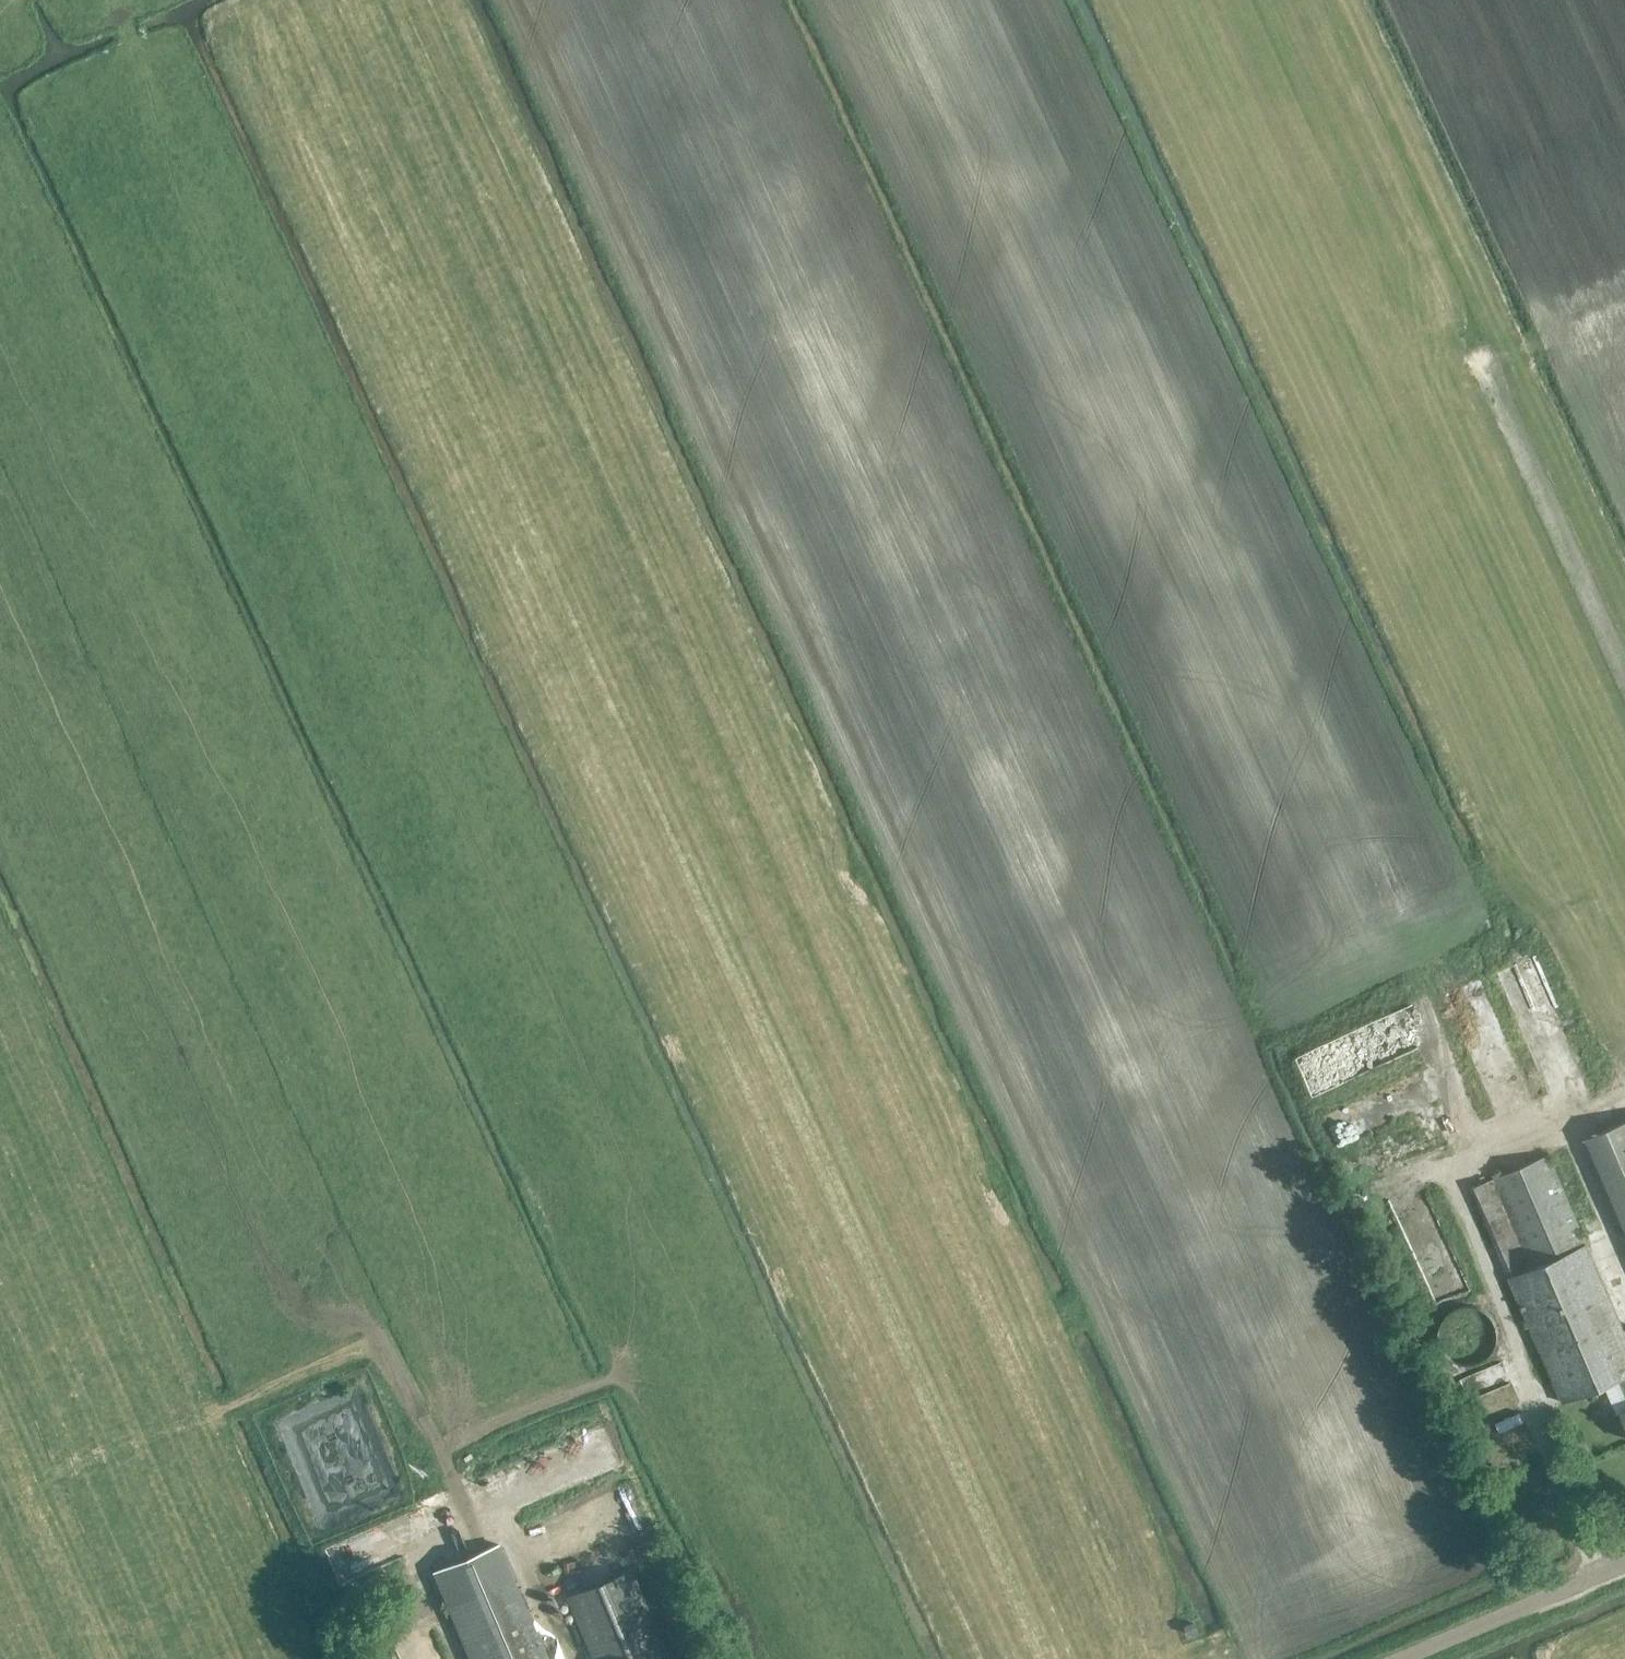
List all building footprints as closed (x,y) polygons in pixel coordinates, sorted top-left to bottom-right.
[(1398,1019),(1364,1036),(1372,1052),(1405,1035),(1398,1019)] [(1319,1078),(1370,1056),(1362,1036),(1335,1047),(1331,1037),(1305,1048),(1319,1078)] [(1609,1126),(1586,1136),(1624,1226),(1624,1119),(1609,1126)] [(1624,1351),(1624,1329),(1623,1329),(1548,1155),(1469,1189),(1562,1402),(1618,1378),(1624,1395),(1624,1352),(1624,1351)] [(1443,1290),(1470,1279),(1456,1248),(1446,1252),(1450,1260),(1433,1268),(1443,1290)] [(1496,1344),(1498,1334),(1496,1325),(1492,1317),(1485,1310),(1477,1306),(1468,1304),(1458,1306),(1450,1310),(1443,1317),(1439,1325),(1438,1334),(1439,1344),(1443,1352),(1450,1359),(1458,1363),(1468,1364),(1477,1363),(1485,1359),(1492,1352),(1496,1344)] [(287,1401),(307,1465),(321,1460),(323,1465),(347,1457),(341,1437),(347,1435),(344,1427),(369,1419),(356,1379),(287,1401)] [(593,1658),(669,1658),(613,1528),(549,1555),(593,1658)] [(526,1612),(512,1578),(448,1605),(471,1658),(546,1658),(526,1612)] [(1195,1630),(1192,1623),(1183,1627),(1186,1634),(1195,1630)]
